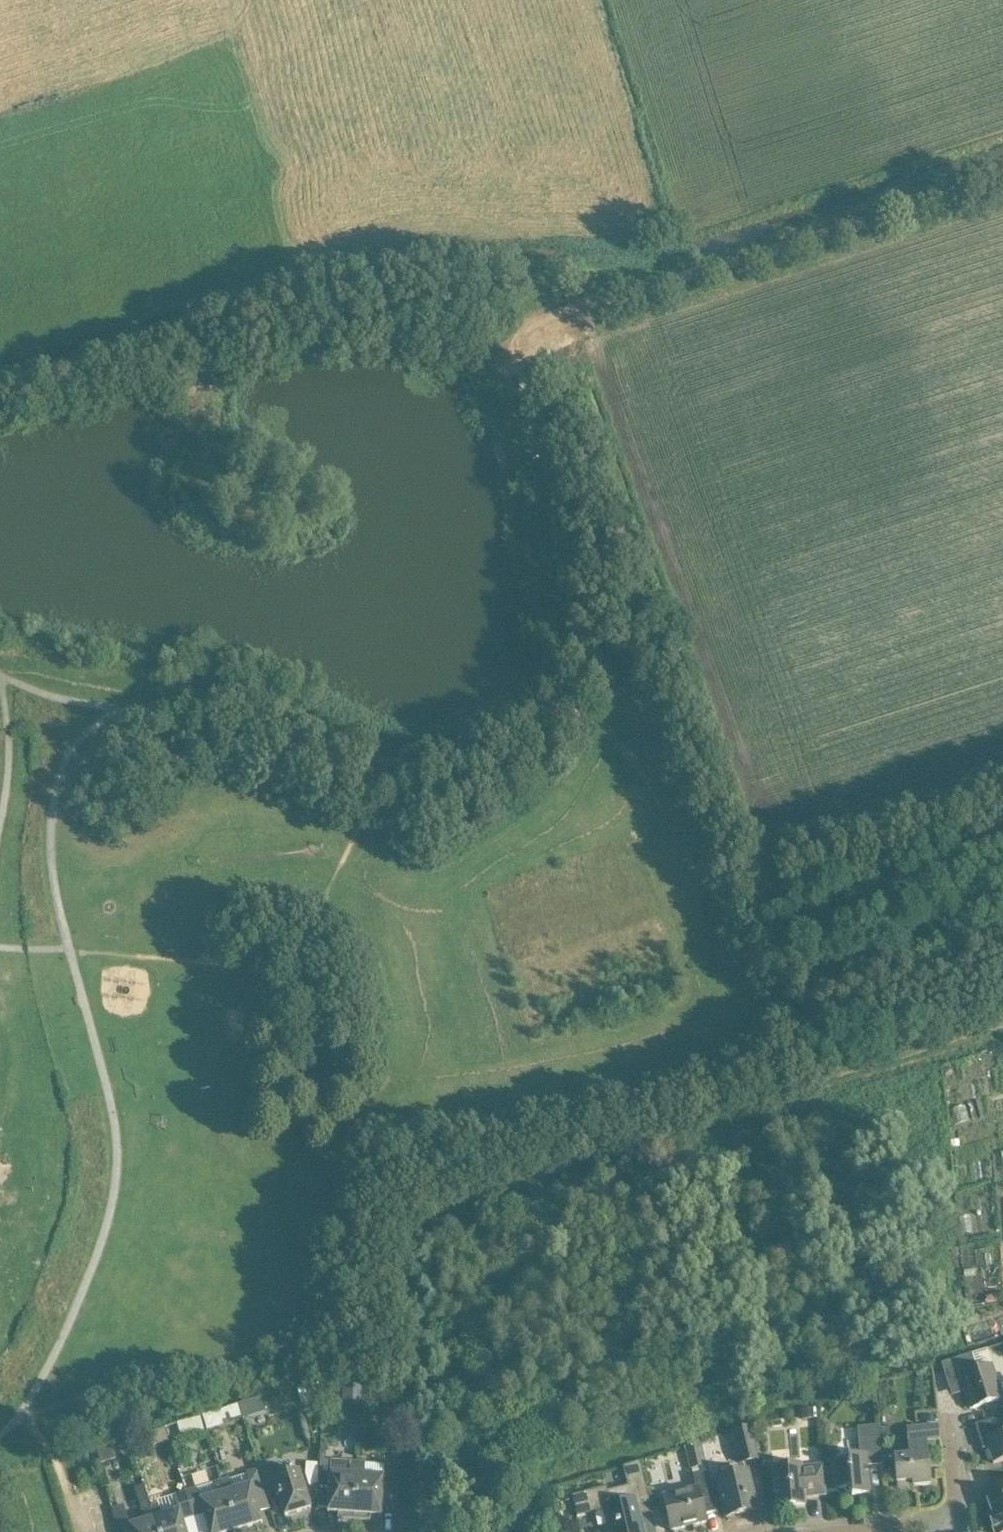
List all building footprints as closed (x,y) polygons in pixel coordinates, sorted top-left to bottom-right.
[(941,1364),(948,1387),(962,1383),(970,1410),(1002,1399),(992,1366),(977,1370),(972,1354),(941,1364)] [(383,1379),(382,1391),(392,1392),(393,1379),(383,1379)] [(320,1380),(297,1387),(303,1405),(323,1399),(324,1391),(321,1381),(320,1380)] [(812,1411),(802,1412),(803,1422),(813,1421),(812,1411)] [(975,1425),(980,1442),(986,1440),(993,1464),(1002,1461),(1002,1417),(975,1425)] [(882,1457),(880,1437),(879,1426),(857,1427),(860,1456),(848,1457),(848,1460),(832,1462),(833,1471),(835,1491),(845,1490),(845,1493),(848,1495),(852,1495),(852,1497),(870,1495),(866,1459),(882,1457)] [(912,1482),(912,1487),(931,1485),(927,1441),(940,1440),(938,1426),(912,1429),(913,1442),(908,1442),(909,1456),(894,1457),(896,1484),(912,1482)] [(750,1429),(733,1433),(740,1464),(758,1460),(750,1429)] [(164,1431),(149,1435),(153,1448),(168,1443),(164,1431)] [(97,1453),(101,1465),(118,1461),(114,1448),(97,1453)] [(703,1448),(686,1452),(691,1472),(708,1467),(703,1448)] [(337,1520),(354,1521),(358,1463),(326,1461),(320,1460),(319,1484),(319,1485),(318,1505),(328,1505),(328,1513),(338,1514),(337,1520)] [(623,1467),(628,1487),(608,1491),(607,1488),(572,1496),(577,1518),(579,1517),(578,1514),(603,1507),(609,1531),(643,1531),(635,1497),(648,1494),(640,1462),(623,1467)] [(358,1463),(354,1521),(370,1522),(371,1516),(381,1516),(381,1512),(397,1513),(396,1485),(383,1484),(384,1477),(383,1477),(384,1465),(358,1463)] [(285,1517),(311,1509),(300,1471),(282,1476),(278,1465),(259,1470),(261,1478),(267,1497),(278,1494),(285,1517)] [(773,1469),(777,1508),(805,1506),(804,1496),(811,1495),(812,1497),(826,1495),(823,1466),(801,1468),(801,1466),(773,1469)] [(258,1471),(222,1481),(237,1531),(263,1523),(259,1513),(270,1510),(258,1471)] [(721,1499),(726,1518),(757,1510),(752,1491),(748,1472),(716,1480),(721,1499)] [(708,1473),(694,1476),(693,1477),(696,1488),(663,1496),(668,1516),(665,1517),(668,1529),(671,1529),(671,1531),(706,1523),(705,1516),(718,1512),(713,1493),(709,1473),(708,1473)] [(186,1492),(194,1518),(204,1515),(209,1531),(234,1531),(237,1531),(222,1481),(186,1492)] [(994,1531),(1002,1531),(1002,1484),(988,1489),(992,1500),(988,1502),(992,1515),(989,1516),(994,1531)] [(151,1507),(159,1531),(186,1531),(183,1521),(194,1518),(186,1492),(175,1496),(180,1511),(162,1516),(159,1505),(151,1507)] [(151,1507),(144,1509),(147,1521),(130,1526),(126,1515),(124,1506),(112,1510),(119,1531),(159,1531),(151,1507)]
